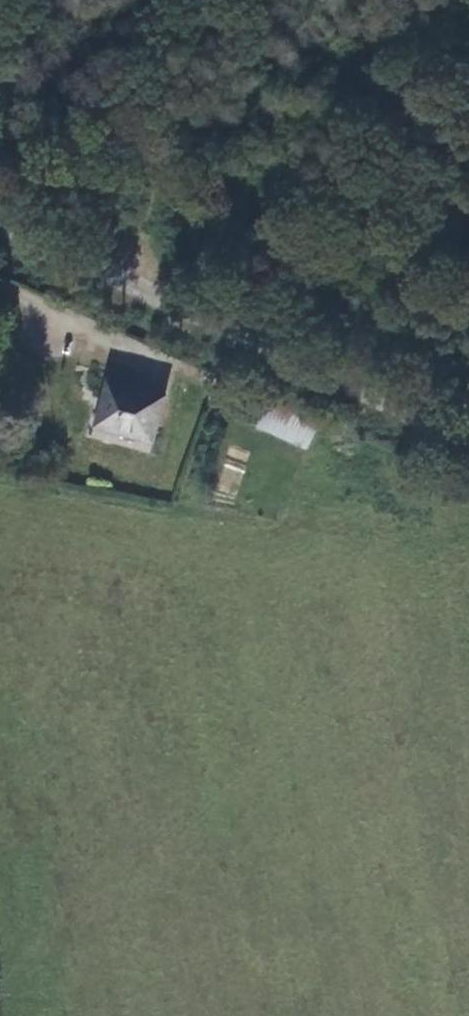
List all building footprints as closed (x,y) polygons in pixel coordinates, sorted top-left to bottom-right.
[(158,390),(102,376),(97,397),(103,398),(96,425),(112,430),(113,425),(147,433),(158,390)] [(307,446),(319,419),(262,394),(251,422),(307,446)]
